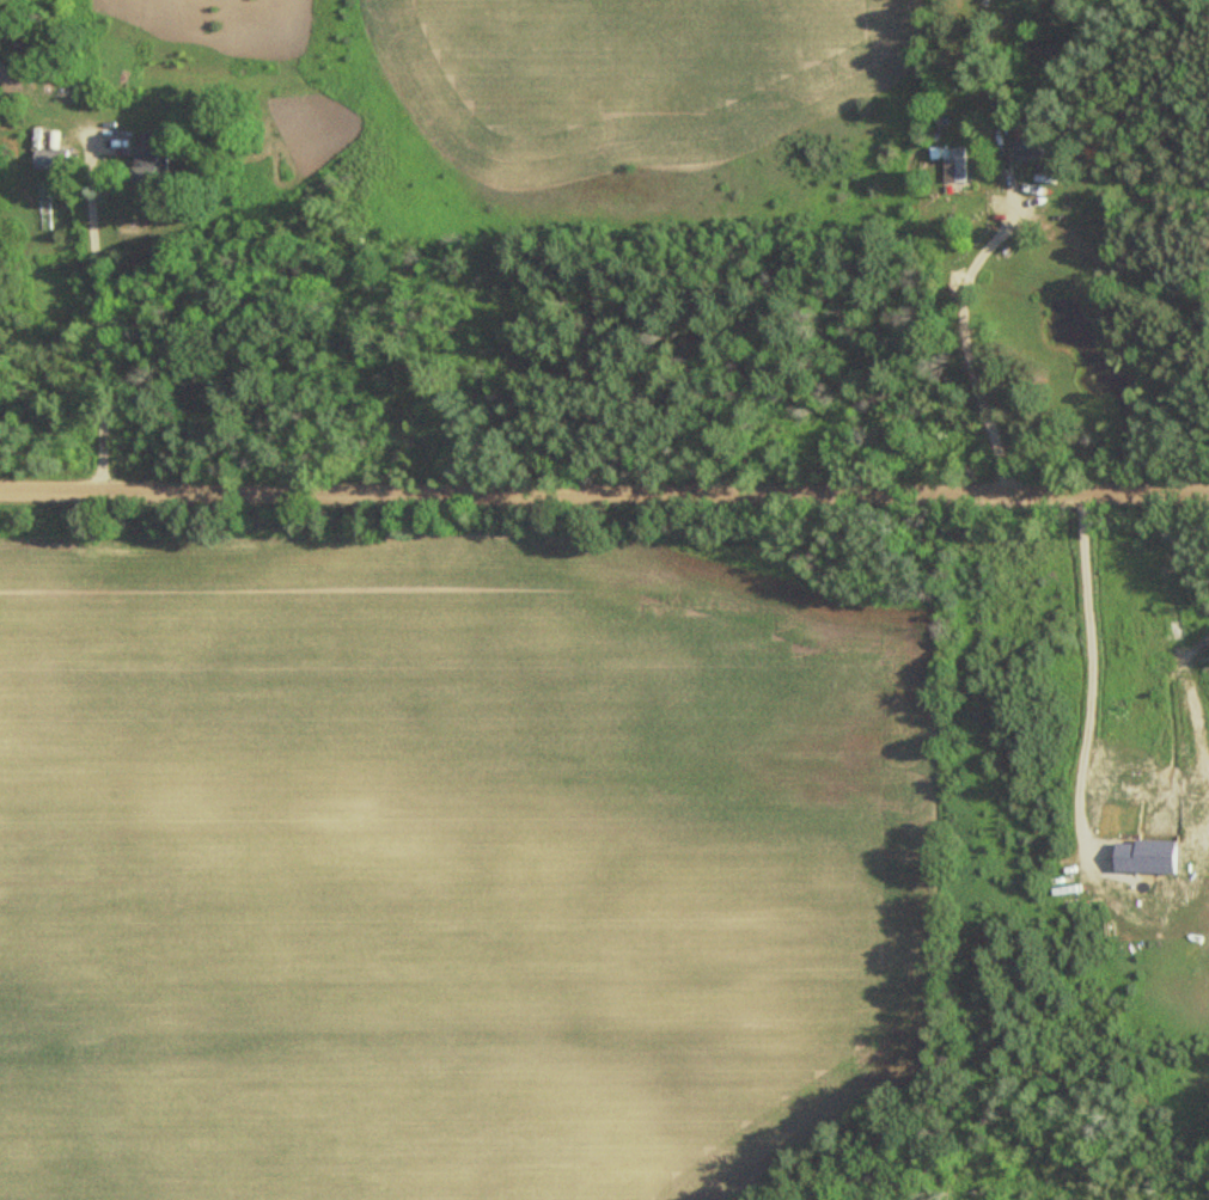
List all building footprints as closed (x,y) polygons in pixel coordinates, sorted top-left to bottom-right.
[(963,148),(951,148),(951,182),(963,182),(963,148)] [(31,169),(66,169),(66,150),(31,150),(31,169)]
